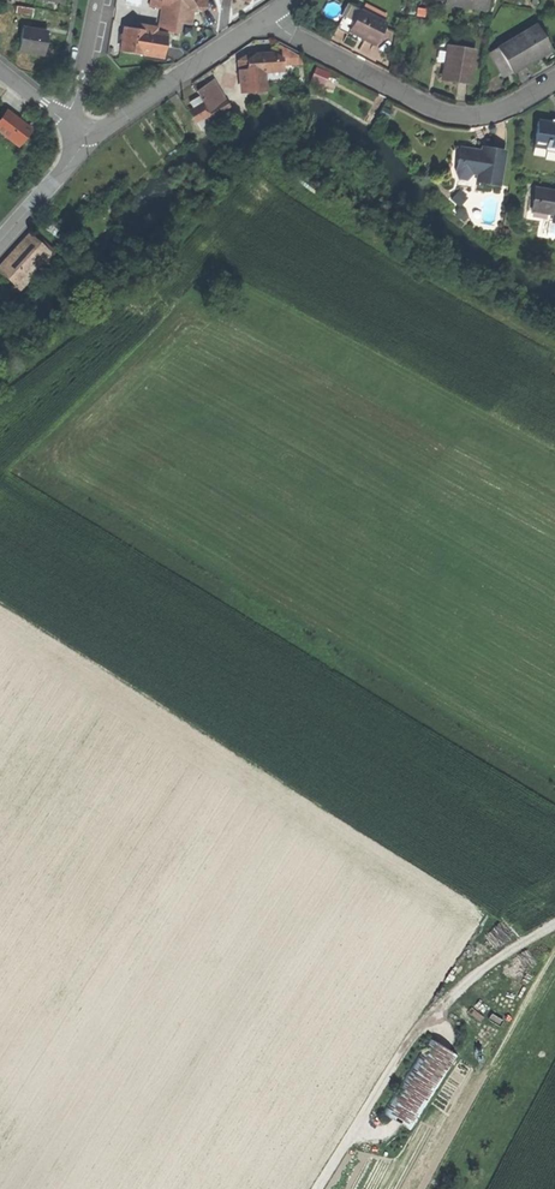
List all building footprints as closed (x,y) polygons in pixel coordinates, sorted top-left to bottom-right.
[(199,9),(194,0),(162,0),(161,3),(163,4),(193,8),(199,9)] [(201,12),(208,7),(204,0),(194,0),(199,9),(201,12)] [(486,11),(487,0),(445,0),(444,5),(486,11)] [(192,19),(193,8),(163,4),(160,30),(178,32),(180,24),(180,18),(192,19)] [(385,24),(360,10),(350,28),(358,33),(366,37),(364,40),(374,45),(385,24)] [(143,25),(142,30),(146,31),(142,55),(162,58),(165,34),(155,32),(155,27),(143,25)] [(498,49),(512,74),(524,67),(533,62),(532,59),(550,49),(537,26),(498,49)] [(137,29),(123,27),(122,35),(121,40),(120,51),(142,55),(146,31),(142,30),(137,29)] [(18,51),(43,54),(45,43),(46,31),(34,29),(24,28),(22,28),(18,51)] [(475,52),(449,47),(443,79),(456,81),(469,84),(475,52)] [(504,78),(512,74),(498,49),(490,54),(504,78)] [(246,62),(247,73),(263,72),(281,72),(281,64),(281,58),(274,55),(264,56),(253,56),(250,59),(246,62)] [(264,88),(263,72),(247,73),(246,62),(242,59),(239,61),(240,89),(264,88)] [(314,69),(309,82),(321,86),(325,73),(314,69)] [(201,100),(206,109),(223,99),(211,79),(195,89),(198,94),(200,99),(201,100)] [(190,105),(200,99),(198,94),(192,98),(191,96),(187,98),(190,105)] [(213,121),(230,111),(223,99),(206,109),(207,111),(212,120),(213,121)] [(201,100),(188,107),(195,118),(207,111),(206,109),(201,100)] [(0,107),(0,136),(14,146),(29,127),(1,106),(0,107)] [(200,127),(212,120),(207,111),(195,118),(200,127)] [(551,124),(537,122),(534,142),(546,144),(545,148),(554,149),(554,124),(551,124)] [(481,151),(459,148),(456,170),(477,174),(476,182),(499,185),(505,151),(492,149),(481,148),(481,151)] [(554,190),(533,187),(533,189),(540,190),(538,200),(532,199),(530,210),(551,213),(550,221),(554,221),(554,189),(554,190)] [(533,189),(532,199),(538,200),(540,190),(533,189)] [(16,286),(40,260),(22,244),(0,268),(0,272),(16,286)] [(382,1113),(411,1131),(458,1056),(430,1037),(382,1113)]
